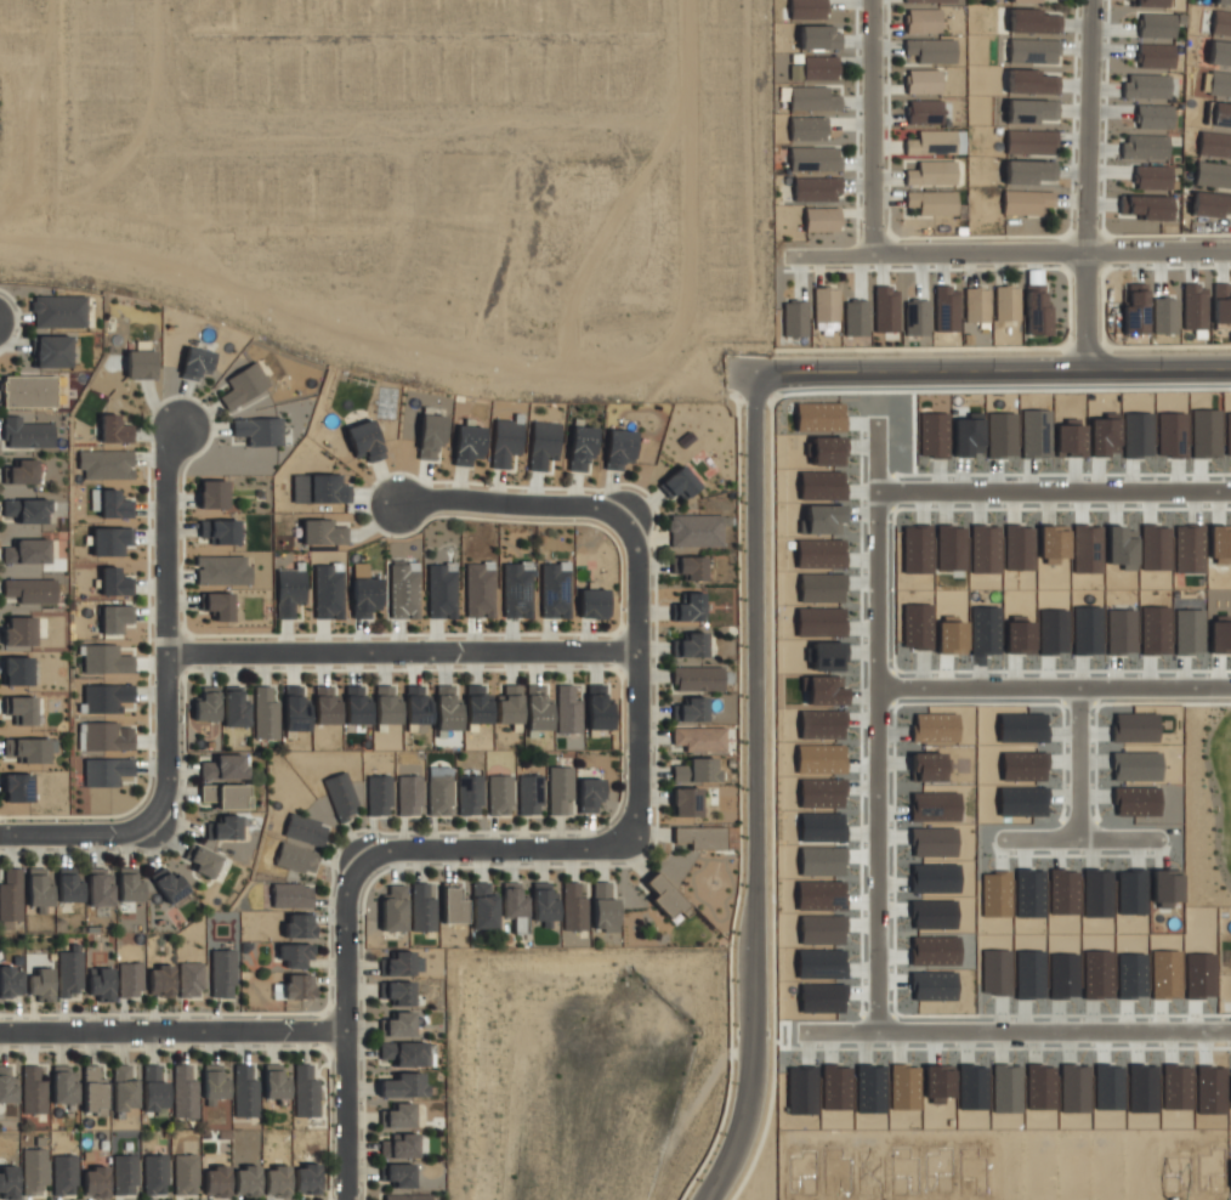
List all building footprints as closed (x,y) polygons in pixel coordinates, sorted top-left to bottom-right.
[(790,18),(827,18),(827,0),(790,0),(790,18)] [(906,33),(941,33),(941,9),(906,9),(906,33)] [(1060,9),(1008,9),(1008,33),(1060,33),(1060,9)] [(1213,9),(1210,33),(1230,36),(1230,12),(1213,9)] [(1174,41),(1174,16),(1139,16),(1139,41),(1174,41)] [(799,27),(799,50),(840,50),(840,27),(799,27)] [(1059,40),(1009,38),(1008,62),(1059,63),(1059,40)] [(955,39),(903,39),(903,62),(955,62),(955,39)] [(1173,44),(1138,44),(1138,67),(1172,68),(1173,44)] [(792,67),(792,80),(836,80),(836,57),(801,57),(801,67),(792,67)] [(906,94),(941,94),(941,69),(906,69),(906,94)] [(1058,94),(1058,72),(1008,71),(1007,92),(1058,94)] [(1210,71),(1208,94),(1230,96),(1230,73),(1210,71)] [(1169,75),(1124,73),(1123,97),(1168,98),(1169,75)] [(841,96),(829,96),(829,87),(790,87),(790,111),(841,111),(841,96)] [(942,100),(907,100),(907,124),(942,124),(942,100)] [(1007,121),(1057,122),(1057,100),(1007,100),(1007,121)] [(1208,126),(1230,127),(1230,104),(1209,102),(1208,126)] [(1171,105),(1137,104),(1136,127),(1171,128),(1171,105)] [(827,118),(790,118),(790,141),(827,141),(827,118)] [(1006,153),(1055,154),(1055,130),(1006,129),(1006,153)] [(961,130),(918,130),(918,141),(904,141),(904,154),(961,154),(961,130)] [(1230,158),(1230,134),(1200,131),(1198,155),(1230,158)] [(1122,158),(1167,158),(1167,134),(1122,134),(1122,158)] [(841,172),(841,148),(790,148),(790,172),(841,172)] [(1046,183),(1046,174),(1055,174),(1055,160),(1005,160),(1005,183),(1046,183)] [(955,162),(918,162),(918,172),(904,172),(904,186),(955,186),(955,162)] [(1197,163),(1195,187),(1230,190),(1230,165),(1197,163)] [(1170,166),(1134,165),(1134,188),(1170,189),(1170,166)] [(841,179),(794,179),(794,200),(841,200),(841,179)] [(1193,190),(1190,214),(1219,218),(1220,213),(1230,214),(1230,195),(1193,190)] [(1003,214),(1043,214),(1043,205),(1054,205),(1054,191),(1003,191),(1003,214)] [(957,192),(904,192),(904,205),(918,205),(918,216),(957,216),(957,192)] [(1169,220),(1169,196),(1126,195),(1125,214),(1139,214),(1139,219),(1169,220)] [(840,231),(840,208),(805,208),(805,231),(840,231)] [(1146,333),(1145,283),(1127,283),(1128,304),(1122,304),(1123,334),(1146,333)] [(1048,284),(1026,284),(1025,334),(1047,334),(1048,284)] [(1207,329),(1206,284),(1182,284),(1184,329),(1207,329)] [(1212,285),(1213,327),(1230,327),(1230,284),(1212,285)] [(900,285),(875,285),(875,333),(900,333),(900,285)] [(934,331),(958,331),(959,286),(935,286),(934,331)] [(1019,320),(1018,286),(994,287),(995,320),(1019,320)] [(964,323),(988,324),(989,288),(965,288),(964,323)] [(813,323),(839,323),(839,289),(813,289),(813,323)] [(83,296),(30,295),(30,327),(83,327),(83,296)] [(1152,298),(1153,334),(1177,333),(1176,297),(1152,298)] [(904,335),(929,336),(929,300),(905,299),(904,335)] [(868,336),(869,300),(845,300),(844,336),(868,336)] [(807,338),(807,302),(783,302),(783,338),(807,338)] [(33,367),(68,368),(69,336),(34,335),(33,367)] [(181,378),(197,380),(198,372),(210,374),(212,350),(184,347),(181,378)] [(154,378),(154,349),(125,350),(126,378),(154,378)] [(225,379),(231,388),(218,396),(227,410),(268,385),(254,361),(225,379)] [(53,375),(1,376),(2,407),(53,406),(53,375)] [(100,442),(132,442),(131,425),(126,426),(126,414),(100,414),(100,442)] [(444,415),(419,414),(418,459),(434,459),(434,446),(443,446),(444,415)] [(21,423),(21,415),(2,415),(2,447),(52,447),(52,423),(21,423)] [(518,455),(522,419),(495,416),(490,468),(507,470),(509,454),(518,455)] [(231,418),(231,436),(247,436),(247,446),(281,445),(280,417),(231,418)] [(385,456),(371,418),(344,428),(355,457),(364,454),(368,463),(385,456)] [(545,471),(545,459),(558,459),(559,422),(530,422),(529,470),(545,471)] [(470,457),(482,458),(483,426),(455,425),(453,465),(470,466),(470,457)] [(593,459),(595,426),(570,425),(568,470),(585,471),(585,458),(593,459)] [(621,470),(621,462),(633,462),(634,430),(606,430),(605,470),(621,470)] [(78,469),(83,469),(83,479),(133,478),(132,449),(77,451),(78,469)] [(7,483),(36,483),(36,459),(16,459),(16,466),(7,466),(7,483)] [(680,490),(685,497),(699,487),(684,464),(660,480),(670,496),(680,490)] [(349,502),(349,484),(341,484),(341,473),(292,474),(293,503),(349,502)] [(227,509),(227,480),(199,480),(199,508),(227,509)] [(100,517),(132,517),(132,500),(118,499),(118,489),(91,489),(90,509),(100,510),(100,517)] [(45,523),(45,511),(49,511),(49,499),(2,498),(2,516),(17,516),(17,523),(45,523)] [(721,547),(722,525),(729,525),(729,515),(669,514),(668,546),(721,547)] [(302,545),(347,544),(346,525),(333,526),(333,519),(301,520),(302,545)] [(237,544),(237,520),(203,520),(203,537),(214,537),(214,544),(237,544)] [(92,556),(124,556),(124,545),(132,545),(133,527),(92,527),(92,556)] [(2,564),(49,564),(49,538),(2,538),(2,564)] [(195,584),(247,584),(247,556),(195,556),(195,584)] [(705,578),(705,556),(677,556),(677,578),(705,578)] [(492,618),(493,563),(465,562),(465,618),(492,618)] [(502,562),(503,618),(532,617),(531,562),(502,562)] [(540,563),(541,618),(568,617),(567,562),(540,563)] [(342,619),(343,564),(315,563),(314,618),(342,619)] [(370,618),(370,610),(379,610),(380,578),(368,577),(368,563),(353,563),(351,618),(370,618)] [(427,564),(427,618),(455,618),(455,563),(427,564)] [(101,595),(133,595),(132,577),(119,577),(119,567),(101,567),(101,595)] [(276,568),(277,618),(294,618),(294,604),(304,604),(303,567),(276,568)] [(55,579),(2,579),(2,602),(55,602),(55,579)] [(607,589),(579,589),(578,618),(606,618),(607,589)] [(703,592),(685,592),(685,603),(676,603),(675,621),(702,621),(703,592)] [(231,593),(203,593),(203,610),(213,610),(213,621),(231,621),(231,593)] [(132,605),(100,605),(101,634),(123,633),(122,623),(133,623),(132,605)] [(34,617),(2,617),(2,645),(34,645),(34,617)] [(1207,621),(1208,652),(1230,651),(1230,620),(1207,621)] [(677,635),(677,657),(705,657),(704,634),(677,635)] [(30,657),(2,657),(2,684),(30,684),(30,657)] [(673,667),(673,691),(722,690),(721,666),(673,667)] [(121,702),(132,702),(132,684),(85,684),(85,713),(121,713),(121,702)] [(490,723),(490,693),(483,693),(483,684),(465,684),(465,723),(490,723)] [(551,729),(550,698),(543,698),(543,684),(525,684),(526,730),(551,729)] [(573,684),(556,684),(556,733),(579,733),(579,699),(573,699),(573,684)] [(610,697),(605,697),(604,684),(586,684),(587,730),(611,729),(610,697)] [(309,730),(308,699),(301,699),(301,685),(284,686),(284,731),(309,730)] [(332,696),(332,685),(314,686),(315,725),(339,724),(338,696),(332,696)] [(363,685),(344,685),(345,724),(369,724),(369,694),(363,694),(363,685)] [(374,685),(375,724),(399,724),(399,694),(393,694),(393,685),(374,685)] [(430,723),(430,694),(423,694),(423,685),(405,685),(405,724),(430,723)] [(436,730),(460,730),(459,698),(453,698),(453,685),(435,685),(436,730)] [(255,741),(277,741),(277,686),(255,686),(255,741)] [(248,702),(242,702),(242,692),(225,692),(225,729),(248,729),(248,702)] [(219,694),(194,694),(194,724),(219,724),(219,694)] [(521,724),(521,695),(498,695),(498,724),(521,724)] [(34,696),(5,696),(5,723),(34,723),(34,696)] [(678,699),(677,720),(705,721),(705,699),(678,699)] [(85,749),(132,749),(132,735),(121,735),(121,723),(85,723),(85,749)] [(724,727),(671,726),(671,744),(684,745),(684,751),(724,751),(724,727)] [(6,738),(6,753),(12,753),(12,762),(47,762),(47,738),(6,738)] [(246,781),(246,757),(214,757),(214,763),(199,763),(199,781),(246,781)] [(716,757),(689,757),(689,765),(671,765),(672,782),(717,781),(716,757)] [(85,787),(120,787),(120,775),(132,775),(132,759),(85,759),(85,787)] [(572,766),(548,767),(549,815),(566,814),(565,800),(573,800),(572,766)] [(339,823),(361,816),(345,772),(323,780),(339,823)] [(30,803),(30,774),(4,774),(4,803),(30,803)] [(518,814),(541,814),(541,775),(518,774),(518,814)] [(512,775),(488,775),(488,815),(512,815),(512,775)] [(421,776),(398,776),(398,816),(421,816),(421,776)] [(427,816),(450,816),(450,776),(427,776),(427,816)] [(481,776),(458,776),(458,816),(481,816),(481,776)] [(368,777),(368,816),(391,816),(391,777),(368,777)] [(602,801),(602,778),(578,779),(579,813),(595,812),(595,801),(602,801)] [(215,810),(249,810),(249,786),(200,786),(200,803),(215,803),(215,810)] [(699,817),(700,788),(672,787),(671,816),(699,817)] [(283,836),(320,848),(328,826),(291,814),(283,836)] [(240,817),(205,817),(205,840),(240,840),(240,817)] [(723,826),(672,827),(673,844),(689,844),(689,849),(723,848),(723,826)] [(313,876),(319,854),(280,843),(274,866),(313,876)] [(220,859),(195,848),(186,870),(210,881),(220,859)] [(0,870),(0,924),(21,924),(21,870),(0,870)] [(154,877),(163,904),(187,896),(178,870),(154,877)] [(654,895),(650,899),(673,925),(691,908),(656,870),(643,882),(654,895)] [(57,905),(79,905),(79,872),(57,872),(57,905)] [(118,902),(140,902),(140,873),(118,873),(118,902)] [(89,874),(87,907),(112,907),(113,876),(89,874)] [(27,907),(51,907),(51,876),(27,876),(27,907)] [(586,930),(585,896),(579,896),(579,881),(562,882),(563,930),(586,930)] [(593,931),(617,931),(616,898),(609,898),(609,881),(592,881),(593,931)] [(411,931),(434,930),(433,897),(428,897),(428,882),(411,883),(411,931)] [(472,929),(496,928),(496,891),(489,891),(488,882),(471,882),(472,929)] [(525,917),(526,893),(519,893),(519,882),(502,882),(502,916),(525,917)] [(556,892),(549,892),(549,882),(532,882),(531,925),(556,925),(556,892)] [(442,923),(466,923),(465,900),(455,900),(455,883),(442,883),(442,923)] [(381,931),(406,931),(405,884),(388,884),(388,894),(380,894),(381,931)] [(311,887),(272,885),(272,909),(311,909),(311,887)] [(285,915),(285,939),(313,939),(313,915),(285,915)] [(311,945),(279,945),(279,969),(311,969),(311,945)] [(211,998),(234,998),(234,951),(211,951),(211,998)] [(58,997),(81,997),(81,953),(58,953),(58,997)] [(384,975),(412,976),(413,954),(385,953),(384,975)] [(202,963),(180,963),(180,997),(202,997),(202,963)] [(119,964),(119,998),(142,998),(142,964),(119,964)] [(0,966),(0,997),(21,997),(21,966),(0,966)] [(52,968),(29,968),(29,1001),(52,1001),(52,968)] [(172,968),(149,968),(149,997),(172,997),(172,968)] [(112,1002),(112,969),(89,969),(89,1002),(112,1002)] [(283,975),(283,1000),(313,1000),(313,975),(283,975)] [(412,1003),(413,982),(385,981),(385,1003),(412,1003)] [(413,1011),(392,1012),(392,1018),(384,1019),(384,1037),(413,1036),(413,1011)] [(394,1065),(427,1066),(428,1042),(380,1041),(379,1059),(394,1060),(394,1065)] [(0,1066),(0,1104),(16,1104),(16,1076),(6,1076),(6,1066),(0,1066)] [(44,1066),(23,1066),(23,1114),(44,1114),(44,1066)] [(134,1066),(113,1066),(113,1113),(134,1113),(134,1066)] [(164,1066),(143,1066),(143,1111),(164,1111),(164,1066)] [(198,1080),(191,1080),(191,1066),(174,1066),(174,1119),(198,1119),(198,1080)] [(234,1117),(257,1117),(257,1080),(251,1080),(251,1066),(234,1066),(234,1117)] [(317,1077),(311,1077),(311,1066),(295,1066),(295,1117),(317,1117),(317,1077)] [(104,1068),(84,1068),(84,1116),(104,1116),(104,1068)] [(223,1103),(223,1068),(204,1068),(204,1103),(223,1103)] [(287,1099),(287,1070),(265,1070),(265,1099),(287,1099)] [(53,1105),(75,1105),(75,1072),(53,1072),(53,1105)] [(424,1072),(396,1072),(396,1079),(379,1079),(379,1097),(424,1096),(424,1072)] [(385,1127),(414,1126),(413,1102),(393,1103),(393,1109),(384,1110),(385,1127)] [(416,1133),(399,1133),(399,1142),(380,1142),(380,1156),(417,1155),(416,1133)] [(23,1198),(45,1198),(45,1151),(23,1151),(23,1198)] [(53,1195),(75,1194),(74,1154),(53,1155),(53,1195)] [(136,1156),(114,1156),(114,1196),(136,1196),(136,1156)] [(166,1156),(143,1156),(143,1196),(166,1196),(166,1156)] [(174,1196),(198,1196),(198,1156),(174,1156),(174,1196)] [(294,1165),(294,1189),(306,1189),(306,1194),(319,1194),(318,1164),(294,1165)] [(414,1187),(414,1164),(384,1164),(385,1181),(393,1181),(394,1187),(414,1187)] [(17,1195),(16,1165),(0,1165),(0,1195),(17,1195)] [(258,1194),(258,1166),(234,1167),(234,1194),(258,1194)] [(288,1196),(288,1166),(264,1167),(264,1197),(288,1196)] [(83,1193),(93,1192),(93,1198),(108,1198),(107,1167),(82,1168),(83,1193)] [(203,1168),(204,1197),(228,1197),(227,1167),(203,1168)]
